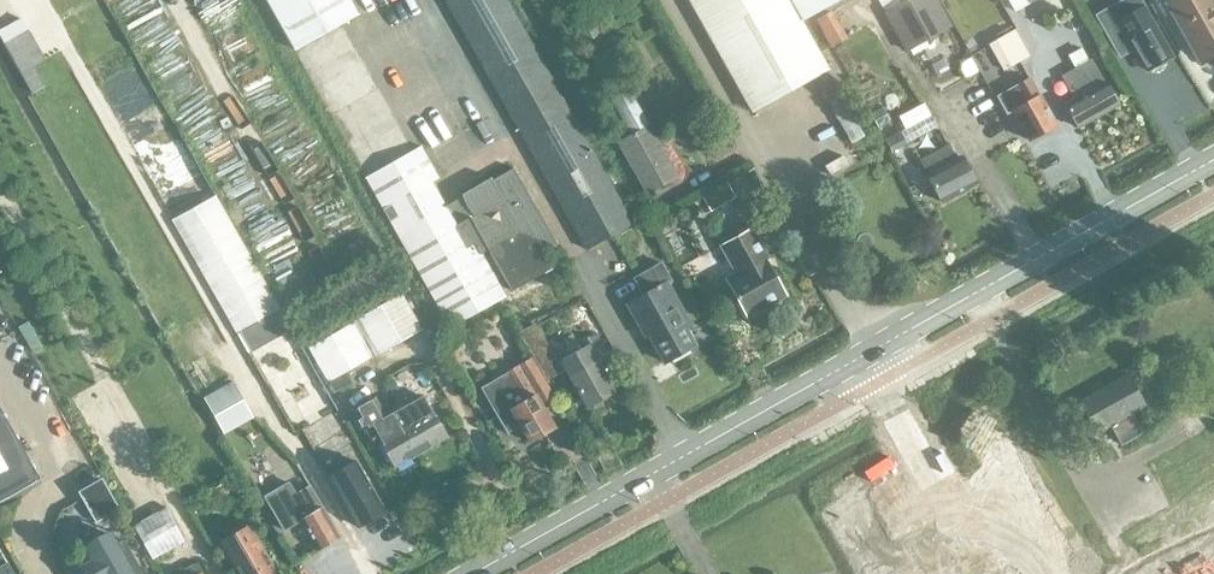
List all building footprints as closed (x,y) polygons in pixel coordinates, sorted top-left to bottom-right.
[(294,52),(349,21),(337,0),(264,0),(294,52)] [(633,223),(508,0),(443,0),(585,250),(633,223)] [(838,0),(688,0),(750,112),(828,68),(801,21),(838,0)] [(885,12),(883,13),(905,53),(951,26),(936,0),(878,0),(885,12)] [(1033,0),(1007,0),(1014,11),(1033,0)] [(1209,0),(1174,0),(1169,3),(1201,59),(1208,55),(1210,55),(1211,56),(1213,56),(1213,9),(1209,0)] [(1127,35),(1126,36),(1146,72),(1171,57),(1142,5),(1137,9),(1133,2),(1115,13),(1127,35)] [(830,48),(847,38),(832,10),(815,21),(830,48)] [(1003,66),(1032,53),(1018,25),(990,39),(1003,66)] [(33,66),(45,59),(28,28),(4,42),(31,93),(44,86),(33,66)] [(1076,129),(1119,105),(1106,81),(1104,82),(1091,58),(1086,60),(1080,48),(1068,55),(1074,67),(1060,75),(1071,96),(1061,102),(1076,129)] [(1023,101),(1010,109),(1028,141),(1055,125),(1026,77),(1013,85),(1023,101)] [(850,139),(863,133),(840,81),(826,87),(850,139)] [(677,175),(629,90),(599,107),(647,193),(677,175)] [(930,115),(883,140),(889,150),(935,125),(930,115)] [(918,160),(925,174),(940,202),(976,183),(960,155),(956,158),(948,144),(918,160)] [(481,253),(488,249),(511,291),(554,267),(531,225),(539,213),(513,167),(493,179),(491,176),(461,194),(462,198),(463,200),(464,203),(465,206),(467,208),(468,211),(470,213),(473,216),(454,227),(429,183),(438,178),(420,146),(365,177),(450,327),(505,297),(481,253)] [(729,181),(706,193),(712,204),(735,192),(729,181)] [(292,433),(336,408),(216,196),(172,221),(292,433)] [(733,272),(724,278),(746,317),(785,295),(766,261),(770,258),(752,226),(717,245),(733,272)] [(641,294),(625,303),(644,336),(647,335),(664,364),(695,346),(685,330),(691,326),(667,285),(672,282),(661,262),(632,278),(641,294)] [(379,354),(422,330),(401,293),(359,317),(379,354)] [(351,321),(307,348),(333,392),(355,378),(350,369),(373,357),(351,321)] [(533,322),(517,332),(544,377),(560,367),(557,362),(533,322)] [(585,346),(560,361),(568,375),(587,408),(614,392),(602,370),(612,364),(600,343),(587,351),(585,346)] [(517,365),(480,387),(506,433),(519,426),(529,442),(552,428),(554,427),(534,393),(546,386),(530,358),(517,365)] [(1082,399),(1101,431),(1109,426),(1120,445),(1142,433),(1131,414),(1144,406),(1126,375),(1082,399)] [(1203,385),(1213,405),(1213,379),(1203,385)] [(233,381),(203,397),(224,433),(253,417),(233,381)] [(422,396),(392,413),(416,455),(447,437),(429,406),(428,407),(422,396)] [(371,441),(378,438),(394,467),(416,455),(392,413),(385,417),(374,397),(353,409),(371,441)] [(40,478),(0,408),(0,501),(40,478)] [(328,476),(357,526),(384,511),(356,461),(328,476)] [(232,477),(213,488),(219,498),(238,488),(232,477)] [(104,481),(79,495),(95,523),(120,509),(104,481)] [(339,537),(309,485),(295,493),(288,482),(264,496),(284,530),(301,520),(317,549),(339,537)] [(153,560),(184,542),(164,507),(133,525),(153,560)] [(275,573),(248,526),(227,538),(236,553),(229,557),(238,573),(274,573),(275,573)] [(123,541),(117,544),(112,536),(87,550),(92,559),(81,565),(86,573),(142,573),(123,541)] [(920,536),(876,560),(883,573),(941,573),(920,536)] [(6,562),(0,565),(0,573),(13,573),(6,562)] [(200,572),(198,573),(193,564),(177,573),(201,573),(200,572)]
